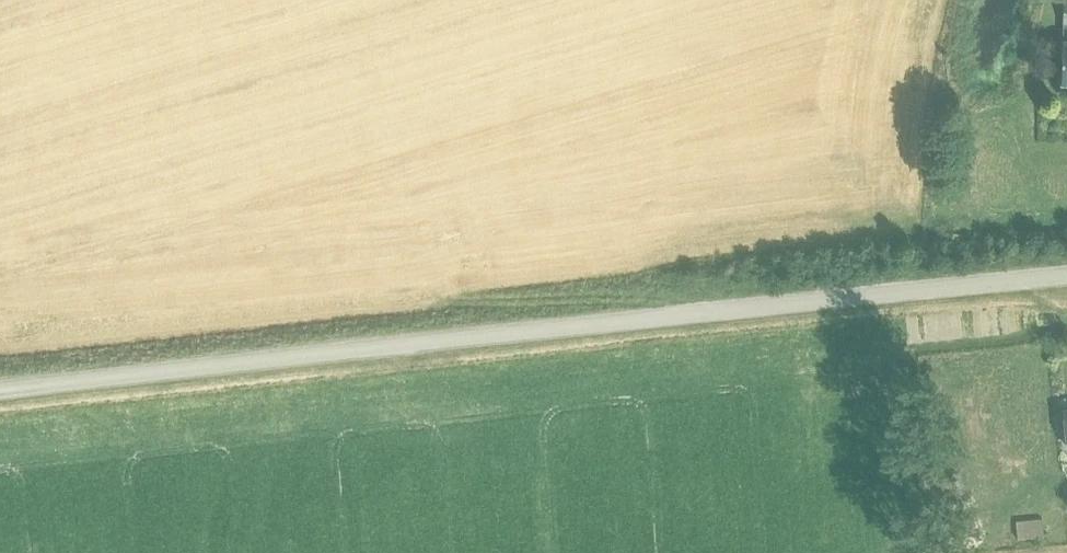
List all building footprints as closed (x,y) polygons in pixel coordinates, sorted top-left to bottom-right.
[(1016,520),(1017,538),(1043,537),(1042,519),(1016,520)]
